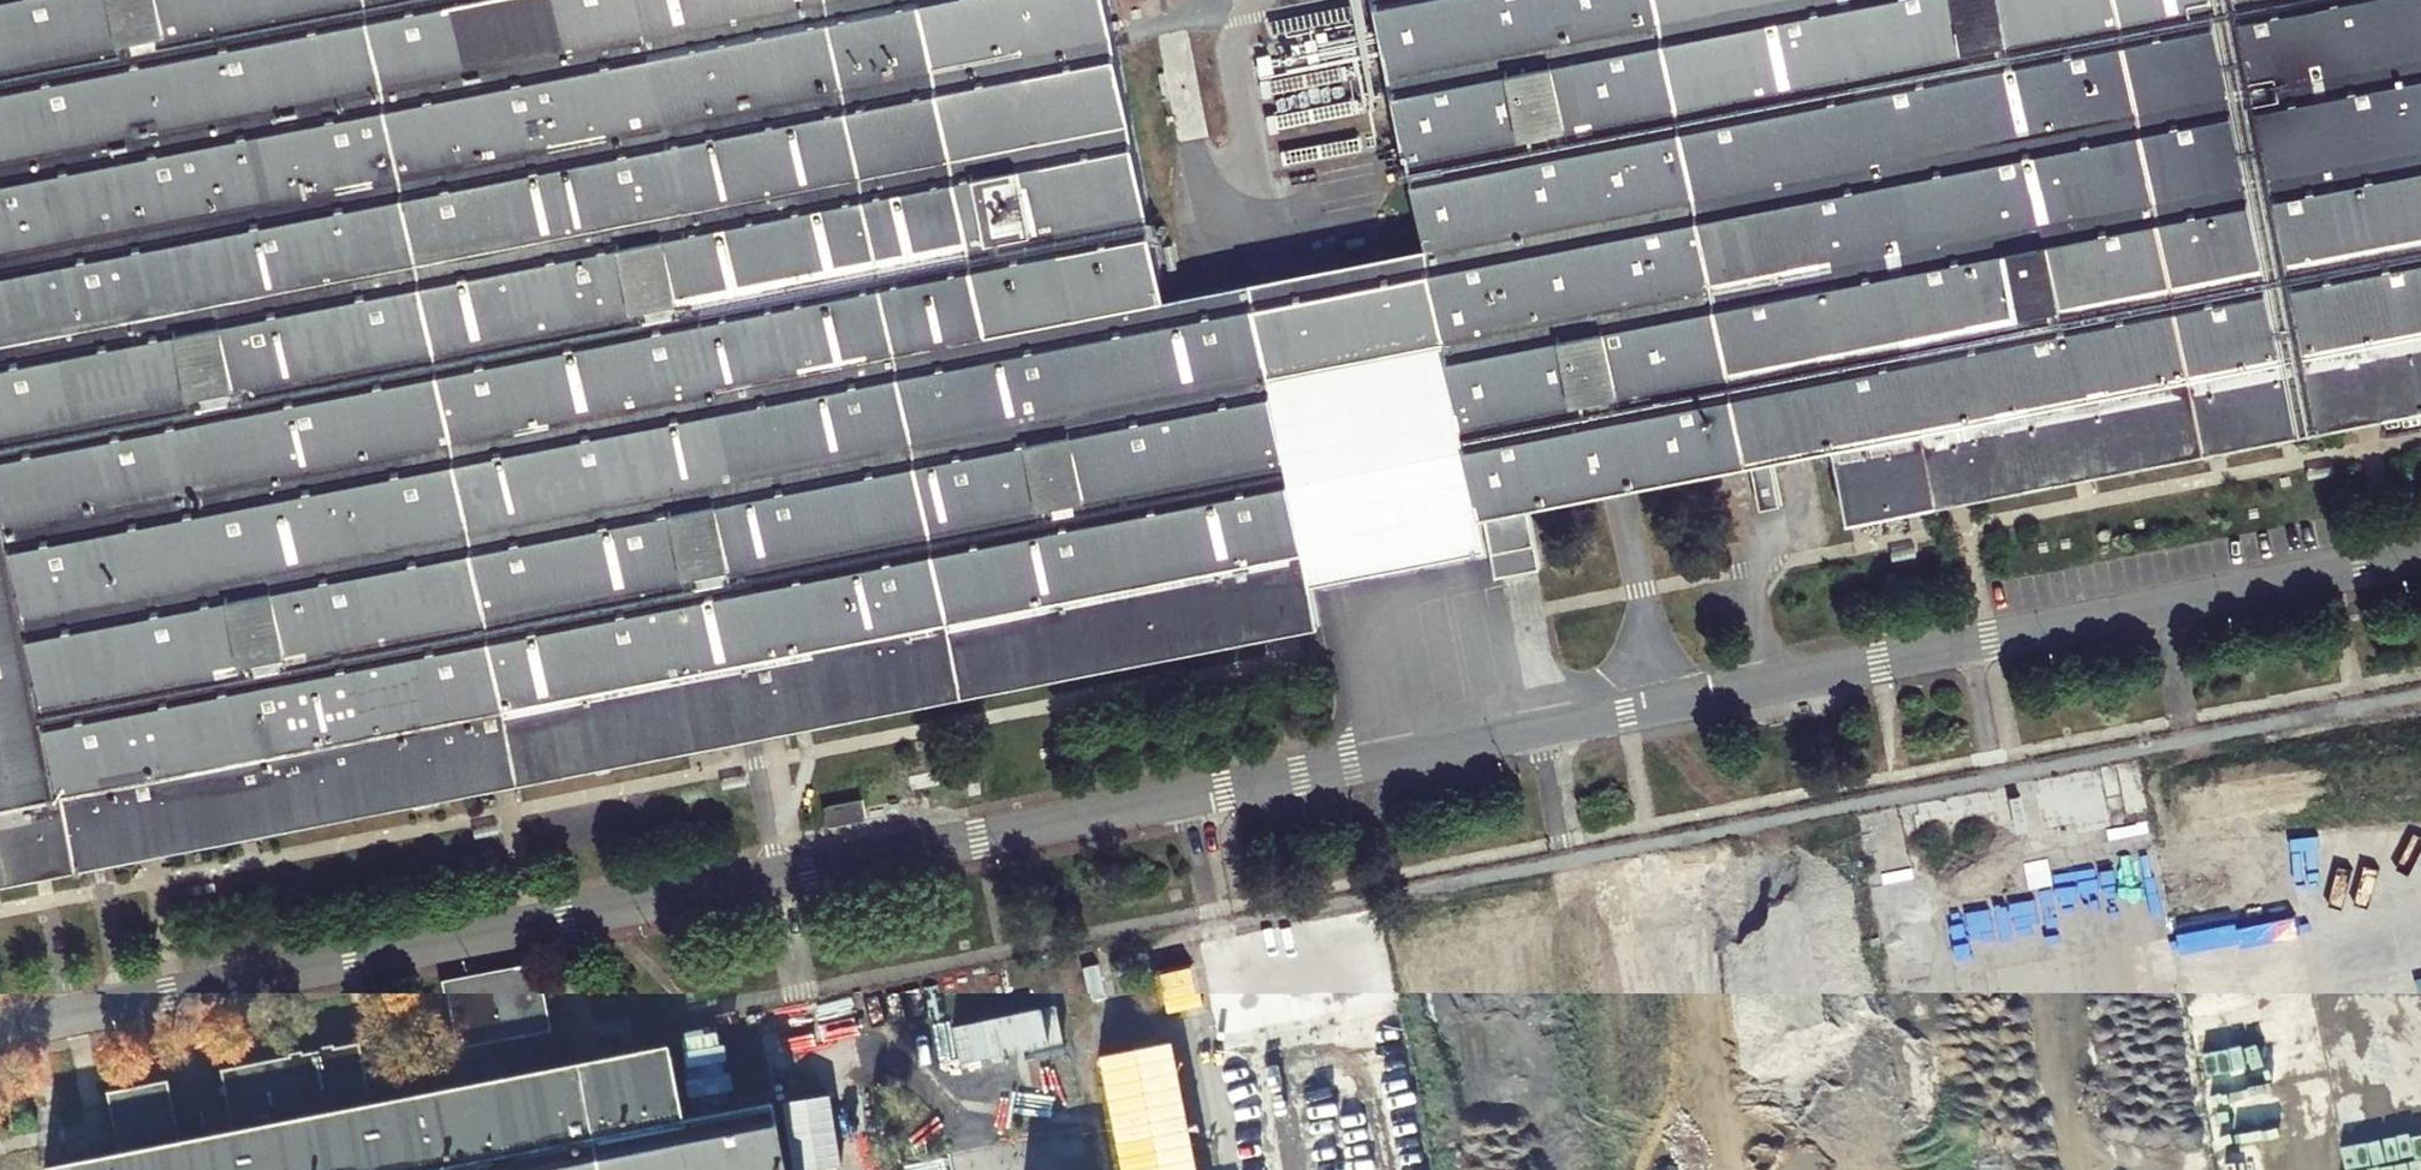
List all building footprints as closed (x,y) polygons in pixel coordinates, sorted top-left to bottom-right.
[(1322,623),(1313,576),(1255,282),(1168,299),(1114,27),(1018,45),(1009,0),(0,0),(0,882),(1322,623)] [(1434,245),(1492,537),(1500,577),(1539,569),(1530,507),(1833,446),(1848,522),(2420,410),(2420,0),(1385,0),(1434,245)] [(1255,282),(1313,576),(1492,537),(1434,245),(1255,282)] [(828,815),(861,812),(859,796),(826,799),(828,815)] [(1030,967),(1047,1092),(1118,1083),(1101,958),(1030,967)] [(550,1029),(536,960),(445,977),(457,1045),(550,1029)] [(773,1105),(684,1121),(669,1045),(368,1103),(359,1042),(223,1069),(234,1129),(203,1136),(176,1141),(165,1081),(107,1092),(118,1152),(44,1166),(45,1169),(785,1169),(773,1105)]
